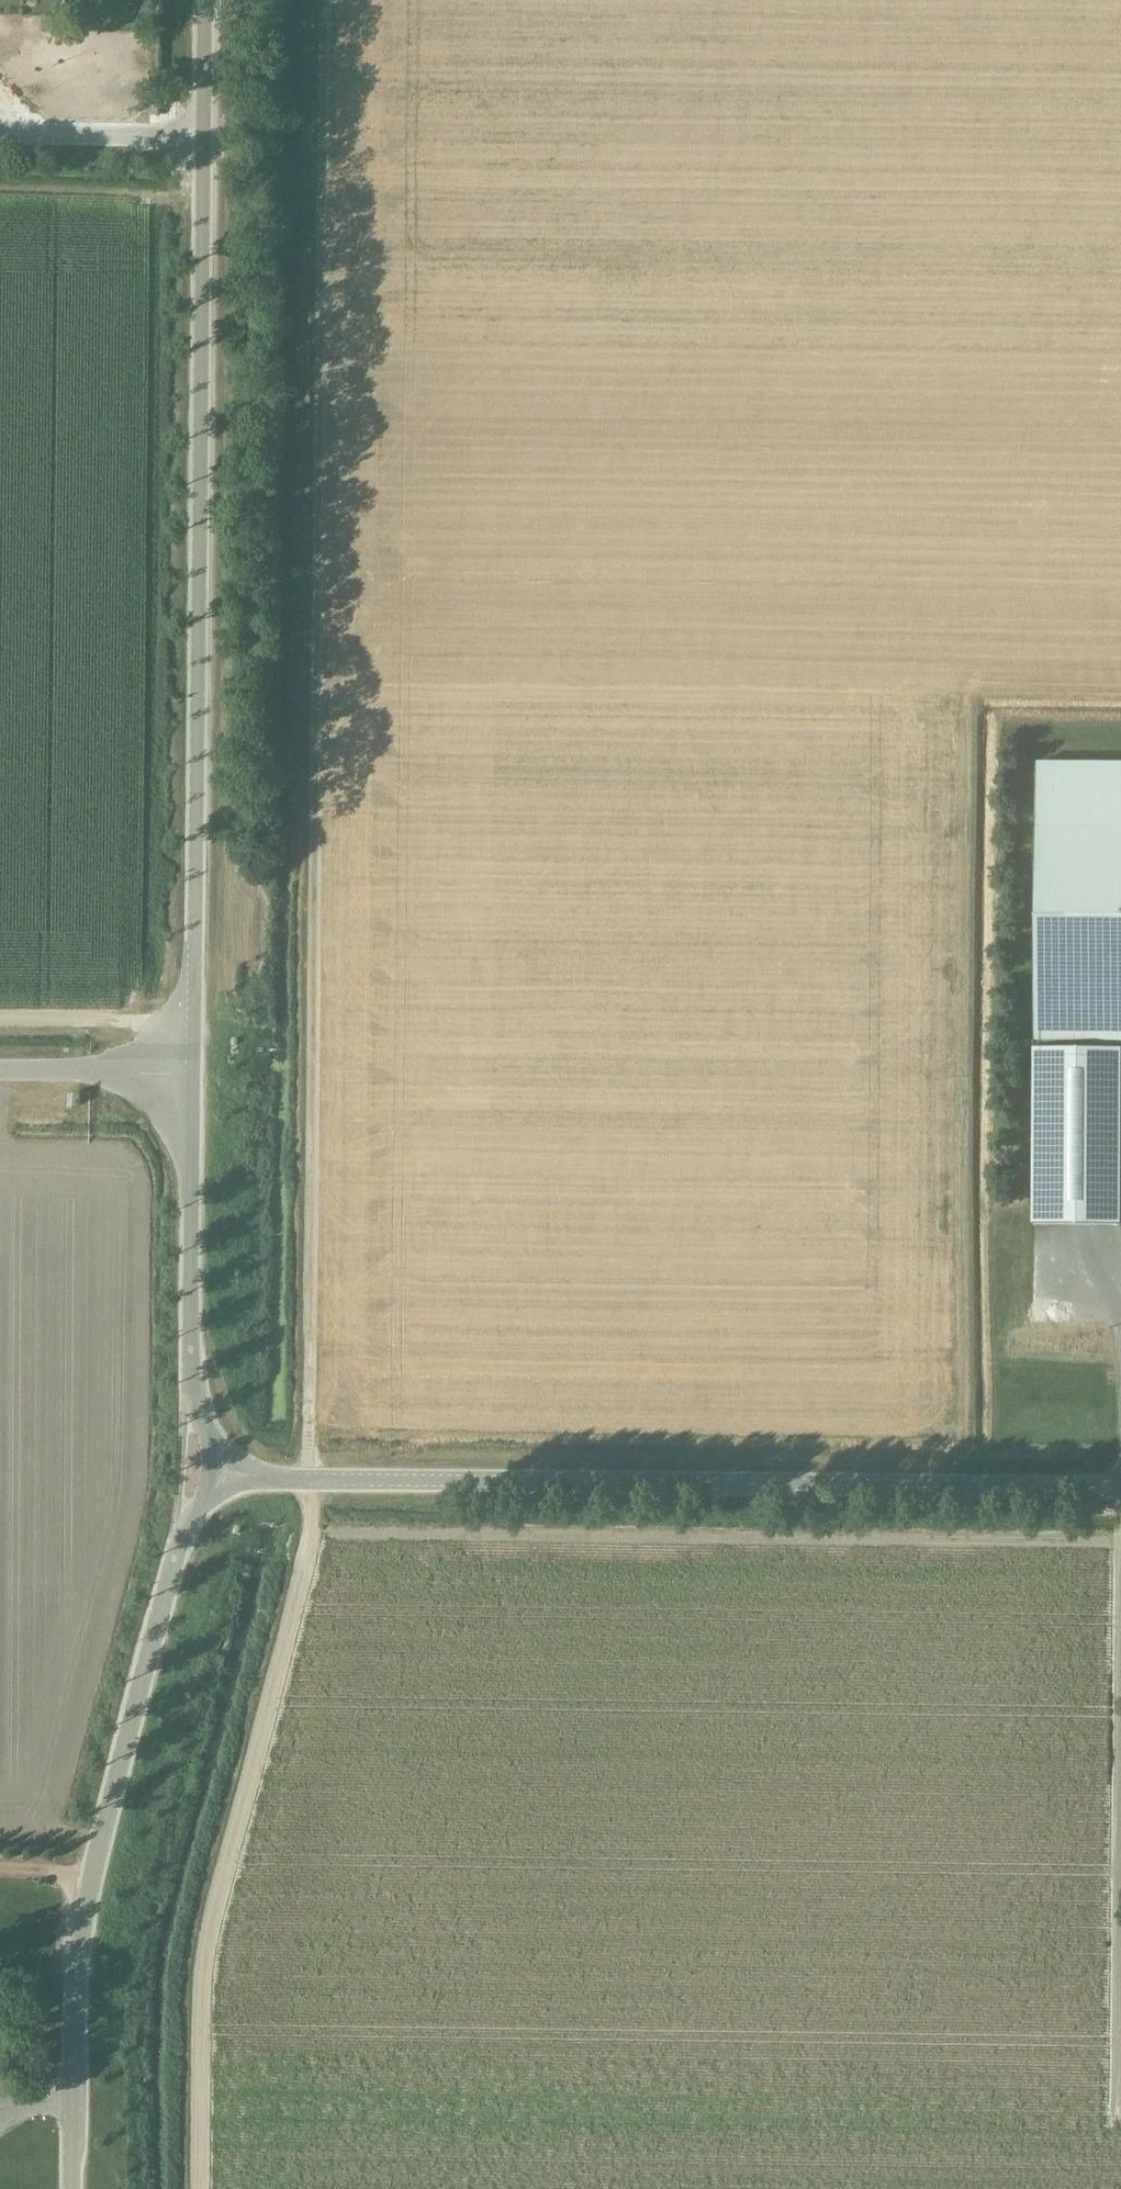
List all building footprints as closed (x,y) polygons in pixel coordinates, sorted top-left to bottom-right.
[(1036,760),(1033,1223),(1120,1224),(1120,761),(1036,760)]
